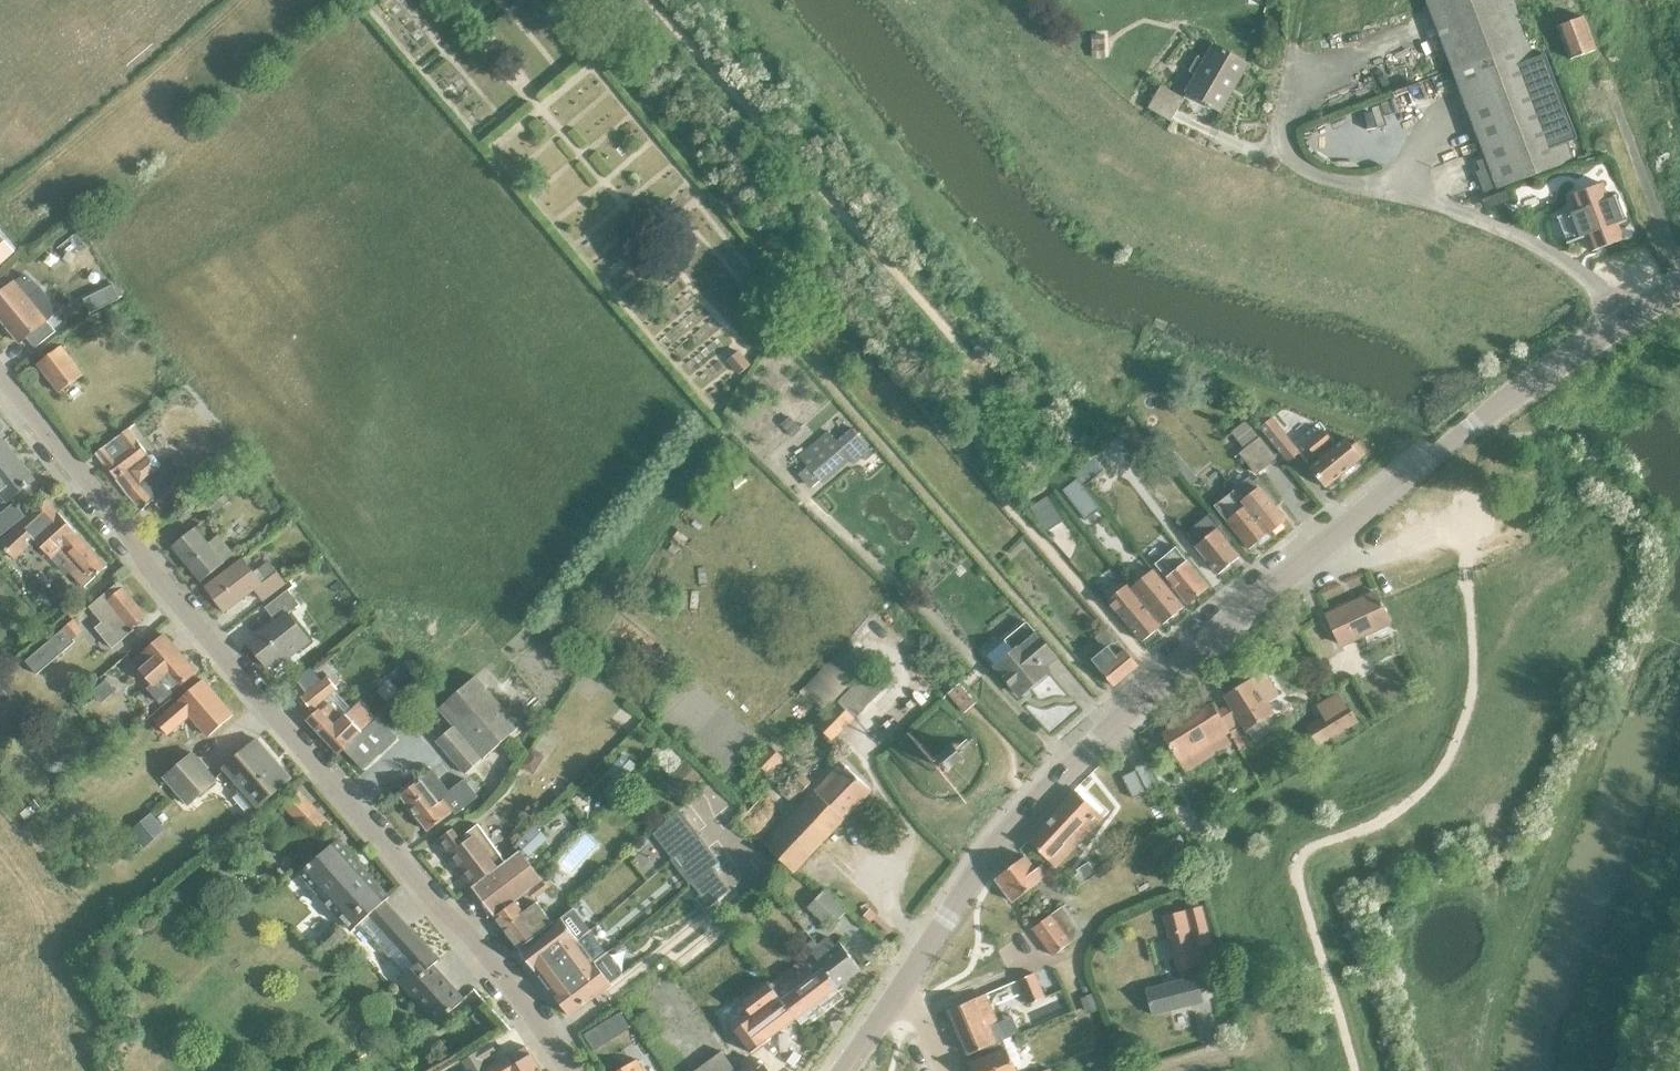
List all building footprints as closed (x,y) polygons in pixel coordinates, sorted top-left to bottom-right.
[(1453,66),(1527,38),(1526,36),(1520,19),(1512,0),(1427,0),(1453,66)] [(1520,6),(1523,27),(1556,22),(1553,1),(1520,6)] [(1557,27),(1569,58),(1594,48),(1583,17),(1557,27)] [(1105,33),(1091,34),(1092,57),(1105,57),(1105,33)] [(1527,38),(1453,66),(1485,150),(1468,157),(1483,192),(1499,186),(1500,187),(1574,159),(1568,141),(1578,138),(1547,56),(1535,59),(1527,38)] [(1214,44),(1204,61),(1197,57),(1189,71),(1196,75),(1186,92),(1220,111),(1247,64),(1214,44)] [(1411,95),(1432,96),(1433,76),(1412,75),(1411,95)] [(1184,98),(1161,85),(1148,108),(1170,121),(1184,98)] [(1603,122),(1588,129),(1594,140),(1608,133),(1603,122)] [(1602,183),(1570,195),(1576,209),(1556,217),(1557,219),(1559,218),(1568,241),(1566,242),(1567,244),(1586,236),(1592,251),(1623,239),(1618,224),(1626,221),(1626,219),(1624,220),(1615,197),(1617,196),(1616,194),(1608,197),(1602,183)] [(1506,187),(1482,196),(1485,207),(1510,198),(1506,187)] [(12,252),(0,239),(0,263),(12,252)] [(1,320),(9,330),(19,342),(26,337),(35,347),(55,330),(47,320),(58,310),(39,287),(24,274),(15,281),(6,289),(0,294),(0,319),(1,320)] [(116,299),(109,285),(95,292),(102,306),(116,299)] [(58,393),(82,374),(60,346),(36,364),(58,393)] [(739,374),(750,365),(738,351),(727,360),(739,374)] [(791,416),(782,424),(792,437),(802,428),(791,416)] [(1287,436),(1272,417),(1260,427),(1275,446),(1287,436)] [(1275,458),(1258,438),(1246,422),(1232,434),(1244,449),(1240,453),(1256,473),(1275,458)] [(825,429),(797,453),(806,464),(818,479),(821,482),(848,459),(852,464),(870,449),(851,427),(835,440),(825,429)] [(178,494),(157,468),(158,463),(153,456),(148,456),(127,428),(95,453),(104,465),(128,495),(141,510),(152,501),(159,509),(178,494)] [(1308,467),(1325,488),(1362,458),(1361,457),(1365,453),(1356,442),(1352,446),(1345,437),(1336,445),(1333,441),(1315,456),(1318,459),(1308,467)] [(34,481),(2,441),(0,442),(0,494),(7,502),(34,481)] [(230,446),(219,455),(228,466),(240,457),(230,446)] [(1085,486),(1105,469),(1096,459),(1077,476),(1085,486)] [(818,479),(806,464),(798,470),(811,485),(818,479)] [(1206,497),(1217,489),(1200,467),(1189,476),(1206,497)] [(1249,476),(1234,488),(1270,533),(1285,520),(1274,506),(1279,502),(1259,477),(1254,481),(1249,476)] [(1076,479),(1061,491),(1085,521),(1100,509),(1076,479)] [(1234,488),(1215,504),(1250,549),(1270,533),(1234,488)] [(1046,532),(1063,521),(1048,499),(1032,511),(1046,532)] [(34,541),(50,559),(54,555),(83,587),(106,567),(77,534),(58,513),(57,513),(45,500),(0,541),(0,545),(14,560),(34,541)] [(1218,574),(1239,558),(1228,544),(1232,540),(1211,513),(1185,534),(1218,574)] [(223,562),(194,528),(171,546),(200,581),(223,562)] [(1188,604),(1209,587),(1176,547),(1155,564),(1188,604)] [(262,601),(285,583),(268,561),(253,572),(242,558),(204,586),(224,612),(254,589),(262,601)] [(319,564),(300,579),(306,587),(325,572),(319,564)] [(1154,571),(1150,575),(1135,587),(1154,610),(1158,607),(1168,620),(1183,607),(1154,571)] [(128,627),(143,615),(117,582),(88,606),(100,622),(93,627),(109,648),(131,630),(128,627)] [(1127,585),(1122,589),(1108,601),(1142,642),(1161,626),(1127,585)] [(287,614),(299,605),(287,590),(264,607),(275,621),(247,642),(266,667),(280,656),(284,661),(308,642),(287,614)] [(1340,643),(1388,620),(1374,590),(1326,613),(1340,643)] [(82,600),(66,615),(70,620),(71,619),(87,606),(82,600)] [(563,622),(553,611),(542,620),(552,631),(563,622)] [(24,661),(35,674),(73,641),(71,638),(81,630),(71,619),(70,620),(24,661)] [(1026,622),(1005,640),(987,655),(996,665),(995,666),(1019,696),(1049,671),(1045,666),(1056,657),(1026,622)] [(1114,686),(1138,666),(1107,629),(1095,639),(1104,650),(1092,660),(1114,686)] [(160,703),(195,671),(161,635),(131,662),(151,685),(147,689),(160,703)] [(409,658),(392,674),(406,688),(422,672),(409,658)] [(1216,709),(1227,727),(1239,719),(1245,728),(1273,710),(1266,700),(1278,692),(1263,668),(1224,692),(1229,701),(1216,709)] [(310,710),(336,689),(326,677),(301,698),(310,710)] [(464,774),(519,727),(475,677),(437,709),(452,726),(436,740),(464,774)] [(0,684),(0,699),(2,702),(14,692),(4,681),(0,684)] [(104,681),(92,691),(101,702),(113,691),(104,681)] [(202,682),(157,721),(167,733),(189,714),(204,733),(228,712),(202,682)] [(976,702),(960,683),(948,693),(964,712),(976,702)] [(1307,724),(1317,741),(1355,718),(1345,700),(1343,702),(1336,690),(1317,702),(1324,713),(1307,724)] [(864,709),(847,692),(837,702),(839,703),(816,726),(831,742),(864,709)] [(1229,731),(1227,727),(1216,709),(1211,701),(1161,732),(1180,762),(1229,731)] [(357,702),(344,716),(343,715),(332,726),(326,719),(334,711),(328,704),(320,711),(318,710),(306,720),(337,754),(373,718),(357,702)] [(364,770),(397,738),(377,718),(344,749),(364,770)] [(1234,727),(1229,730),(1239,747),(1244,744),(1234,727)] [(290,778),(256,739),(223,768),(237,784),(239,796),(251,809),(266,796),(268,798),(290,778)] [(770,776),(785,760),(768,745),(753,761),(770,776)] [(532,748),(522,765),(533,773),(545,755),(532,748)] [(945,769),(951,770),(956,767),(959,762),(959,756),(956,752),(950,749),(944,750),(940,754),(938,760),(940,766),(945,769)] [(1158,750),(1149,754),(1155,766),(1164,761),(1158,750)] [(204,767),(192,753),(164,778),(175,791),(204,767)] [(624,754),(607,772),(620,783),(637,765),(624,754)] [(685,761),(670,775),(686,792),(702,778),(685,761)] [(1149,792),(1161,786),(1149,761),(1136,767),(1149,792)] [(786,866),(794,873),(871,790),(841,763),(764,845),(778,858),(776,861),(783,868),(786,866)] [(216,780),(204,767),(175,791),(187,805),(216,780)] [(427,831),(454,811),(445,799),(450,795),(432,770),(400,795),(427,831)] [(1134,798),(1145,792),(1135,771),(1123,776),(1134,798)] [(811,783),(800,774),(791,784),(795,788),(792,791),(789,788),(782,795),(791,804),(811,783)] [(293,785),(277,801),(318,844),(335,829),(293,785)] [(1074,789),(1026,839),(1050,862),(1098,811),(1074,789)] [(37,796),(30,802),(37,810),(44,804),(37,796)] [(758,833),(775,814),(759,799),(742,819),(758,833)] [(1182,804),(1173,809),(1178,820),(1188,816),(1182,804)] [(26,807),(19,813),(24,819),(31,813),(26,807)] [(681,813),(658,834),(676,856),(700,837),(681,813)] [(149,814),(128,832),(142,848),(163,830),(149,814)] [(1191,815),(1179,821),(1187,837),(1199,831),(1191,815)] [(470,888),(471,887),(492,872),(490,870),(501,858),(477,824),(459,838),(452,829),(435,842),(470,888)] [(528,891),(542,881),(520,851),(522,849),(528,855),(546,838),(535,827),(501,858),(490,870),(492,872),(471,887),(493,917),(528,891)] [(700,837),(676,856),(695,880),(695,881),(713,868),(712,867),(719,862),(700,837)] [(437,1023),(463,999),(432,964),(437,960),(384,901),(388,897),(336,839),(299,873),(351,930),(358,924),(404,974),(398,980),(437,1023)] [(1013,901),(1048,874),(1041,864),(1035,869),(1025,856),(995,878),(1013,901)] [(1078,872),(1084,880),(1095,874),(1087,862),(1077,869),(1078,872)] [(786,866),(783,868),(779,872),(787,880),(794,873),(786,866)] [(695,880),(691,883),(700,895),(700,896),(705,892),(713,903),(730,890),(713,868),(695,881),(695,880)] [(1084,880),(1078,872),(1071,877),(1077,885),(1084,880)] [(1077,885),(1071,877),(1060,885),(1065,893),(1069,891),(1077,885)] [(528,891),(493,917),(518,949),(552,924),(534,899),(548,888),(542,881),(528,891)] [(765,885),(749,898),(757,909),(774,896),(765,885)] [(649,951),(674,936),(648,890),(622,905),(649,951)] [(830,927),(845,911),(824,891),(809,907),(830,927)] [(1069,891),(1065,893),(1062,896),(1067,903),(1072,898),(1069,891)] [(1182,979),(1144,988),(1151,1016),(1202,1003),(1196,978),(1206,976),(1203,965),(1208,964),(1204,946),(1211,945),(1202,906),(1163,916),(1177,972),(1181,971),(1182,979)] [(1053,954),(1080,934),(1060,907),(1033,927),(1053,954)] [(552,924),(518,949),(535,972),(536,972),(535,972),(589,931),(590,930),(573,908),(552,924)] [(589,931),(535,972),(536,972),(552,994),(606,953),(606,952),(590,931),(589,931)] [(811,953),(837,987),(860,969),(839,942),(834,946),(828,937),(817,945),(813,940),(805,946),(811,953)] [(606,953),(552,994),(569,1016),(611,985),(610,984),(623,975),(622,974),(606,953)] [(837,987),(811,953),(769,985),(794,1018),(837,987)] [(1222,956),(1211,959),(1214,973),(1226,970),(1222,956)] [(1016,980),(1023,998),(1039,993),(1031,973),(1016,980)] [(738,1061),(794,1018),(769,985),(764,978),(736,999),(745,1010),(716,1032),(738,1061)] [(1230,984),(1218,987),(1220,997),(1232,994),(1230,984)] [(984,993),(948,1008),(949,1010),(967,1053),(991,1043),(1003,1038),(984,993)] [(1092,993),(1079,997),(1084,1013),(1097,1008),(1092,993)] [(595,1026),(581,1033),(584,1038),(591,1050),(605,1042),(595,1026)] [(1019,1058),(1010,1036),(991,1044),(994,1052),(971,1062),(975,1070),(1016,1070),(1012,1061),(1019,1058)] [(492,1047),(479,1055),(485,1064),(498,1056),(492,1047)] [(485,1070),(540,1070),(524,1047),(485,1070)] [(720,1051),(693,1070),(735,1070),(720,1051)] [(764,1063),(758,1067),(752,1059),(736,1070),(770,1070),(764,1063)] [(636,1060),(617,1070),(642,1070),(636,1060)]
